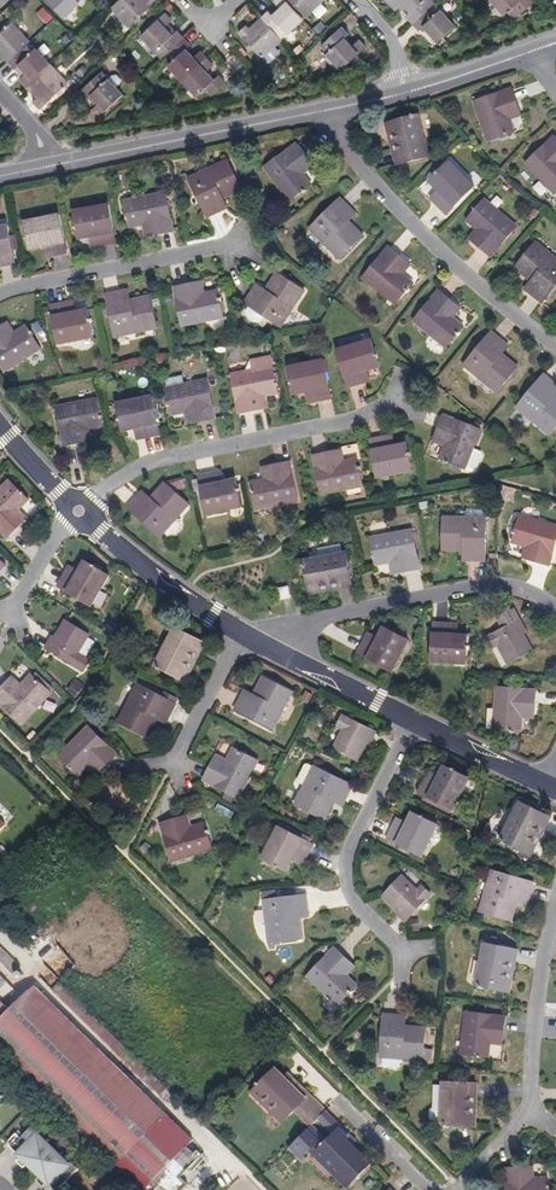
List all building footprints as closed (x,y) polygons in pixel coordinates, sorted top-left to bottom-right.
[(63,16),(79,1),(78,0),(49,0),(63,16)] [(156,2),(154,0),(120,0),(110,9),(128,28),(156,2)] [(302,18),(285,0),(275,0),(274,1),(281,8),(272,16),(268,11),(261,18),(272,30),(279,24),(287,33),(302,18)] [(322,1),(321,0),(285,0),(302,18),(322,1)] [(390,4),(396,11),(403,4),(410,12),(406,16),(413,24),(425,12),(419,6),(425,0),(394,0),(390,4)] [(533,2),(531,0),(492,0),(506,15),(508,12),(513,18),(520,15),(533,2)] [(47,7),(38,11),(44,24),(52,20),(47,7)] [(454,27),(440,11),(431,19),(425,12),(413,24),(420,31),(425,27),(438,42),(454,27)] [(171,50),(183,39),(176,31),(171,35),(164,27),(170,21),(164,13),(140,35),(155,51),(157,49),(164,56),(171,50)] [(261,56),(280,39),(272,30),(261,18),(249,29),(245,24),(238,31),(261,56)] [(29,42),(11,23),(0,33),(0,53),(8,62),(21,50),(29,42)] [(345,68),(368,47),(361,40),(355,45),(347,37),(351,33),(344,26),(332,37),(339,44),(330,52),(345,68)] [(182,81),(206,59),(199,51),(192,57),(185,50),(190,46),(183,39),(171,50),(176,56),(167,64),(182,81)] [(27,86),(49,65),(35,49),(27,57),(21,50),(8,62),(15,69),(19,65),(26,72),(20,78),(27,86)] [(125,63),(114,52),(101,63),(112,74),(125,63)] [(225,84),(218,76),(214,80),(207,72),(213,66),(206,59),(182,81),(197,97),(207,88),(213,95),(225,84)] [(67,84),(49,65),(27,86),(38,97),(33,102),(39,110),(67,84)] [(100,117),(124,94),(118,88),(120,86),(123,79),(119,75),(112,76),(110,78),(108,78),(106,80),(99,73),(81,91),(88,99),(92,95),(99,103),(93,110),(100,117)] [(511,116),(509,111),(520,107),(513,86),(475,99),(489,139),(515,130),(511,116)] [(522,113),(520,107),(509,111),(511,116),(522,113)] [(431,157),(420,115),(386,123),(390,136),(396,134),(403,164),(431,157)] [(403,164),(396,134),(390,136),(397,166),(403,164)] [(555,136),(526,163),(555,194),(555,192),(555,137),(555,136)] [(303,174),(300,170),(310,162),(297,145),(264,168),(289,202),(312,186),(303,174)] [(243,190),(229,160),(190,178),(208,217),(223,210),(219,201),(225,198),(243,190)] [(458,170),(448,161),(443,166),(452,175),(458,170)] [(303,174),(313,167),(310,162),(300,170),(303,174)] [(446,214),(474,186),(458,170),(452,175),(443,166),(428,181),(437,190),(442,195),(435,202),(446,214)] [(543,196),(548,188),(538,182),(533,190),(543,196)] [(435,202),(442,195),(437,190),(430,197),(435,202)] [(172,231),(165,193),(123,201),(129,228),(148,224),(150,236),(172,231)] [(229,207),(225,198),(219,201),(223,210),(229,207)] [(349,222),(345,218),(352,211),(340,199),(310,230),(341,261),(364,237),(349,222)] [(518,227),(486,199),(467,220),(477,229),(482,234),(474,243),(491,257),(518,227)] [(117,244),(109,205),(86,209),(88,217),(74,219),(78,240),(92,238),(97,237),(99,247),(117,244)] [(88,217),(86,209),(73,212),(74,219),(88,217)] [(349,222),(356,215),(352,211),(345,218),(349,222)] [(67,253),(59,215),(36,219),(38,227),(25,229),(29,250),(43,247),(48,246),(50,257),(67,253)] [(38,227),(36,219),(23,221),(25,229),(38,227)] [(150,236),(148,224),(142,225),(144,237),(150,236)] [(8,225),(0,226),(0,267),(15,264),(8,225)] [(474,243),(482,234),(477,229),(469,238),(474,243)] [(555,285),(555,259),(535,242),(514,267),(531,281),(535,285),(529,293),(542,303),(555,285)] [(404,274),(399,270),(407,261),(389,247),(364,277),(396,305),(414,283),(404,274)] [(404,274),(411,265),(407,261),(399,270),(404,274)] [(284,329),(308,293),(279,274),(265,297),(256,290),(246,305),(251,308),(247,313),(249,317),(250,320),(253,322),(256,324),(262,324),(266,318),(284,329)] [(529,293),(535,285),(531,281),(524,288),(529,293)] [(206,295),(204,283),(198,284),(200,296),(206,295)] [(225,319),(219,293),(200,296),(198,284),(175,289),(182,327),(225,319)] [(265,297),(268,291),(259,285),(256,290),(265,297)] [(445,348),(464,326),(453,318),(448,313),(456,305),(439,290),(413,321),(445,348)] [(132,301),(130,291),(124,293),(126,303),(132,301)] [(158,330),(152,298),(126,303),(124,293),(107,296),(115,338),(158,330)] [(77,313),(74,302),(68,303),(71,314),(77,313)] [(93,332),(89,310),(77,313),(71,314),(68,303),(51,307),(59,345),(82,341),(80,334),(93,332)] [(453,318),(461,309),(456,305),(448,313),(453,318)] [(14,334),(8,323),(3,326),(9,337),(14,334)] [(26,327),(14,334),(9,337),(3,326),(0,327),(0,367),(2,372),(40,350),(26,327)] [(503,354),(498,349),(504,341),(492,331),(464,365),(498,393),(519,367),(503,354)] [(94,339),(93,332),(80,334),(82,341),(94,339)] [(372,346),(371,339),(358,343),(360,350),(372,346)] [(503,354),(509,345),(504,341),(498,349),(503,354)] [(379,367),(372,346),(360,350),(358,343),(336,350),(348,388),(364,383),(361,373),(367,371),(379,367)] [(277,394),(270,356),(250,361),(253,371),(230,375),(238,414),(261,410),(258,398),(265,397),(277,394)] [(332,399),(324,360),(302,364),(303,370),(290,373),(294,394),(307,392),(313,391),(315,402),(332,399)] [(303,370),(302,364),(289,367),(290,373),(303,370)] [(370,381),(367,371),(361,373),(364,383),(370,381)] [(550,392),(555,385),(544,374),(516,407),(549,435),(555,427),(555,397),(555,396),(550,392)] [(215,419),(207,380),(183,385),(181,377),(164,380),(171,416),(184,413),(191,412),(193,424),(215,419)] [(315,402),(313,391),(307,392),(309,403),(315,402)] [(160,435),(152,396),(129,400),(130,407),(117,409),(121,430),(134,428),(140,426),(142,438),(160,435)] [(101,424),(96,397),(54,405),(62,445),(84,441),(81,428),(88,427),(101,424)] [(267,409),(265,397),(258,398),(261,410),(267,409)] [(130,407),(129,400),(116,403),(117,409),(130,407)] [(193,424),(191,412),(184,413),(186,425),(193,424)] [(474,448),(481,430),(444,415),(436,435),(447,440),(444,446),(439,458),(465,468),(466,468),(473,471),(476,468),(482,454),(481,451),(474,448)] [(142,438),(140,426),(134,428),(136,439),(142,438)] [(90,440),(88,427),(81,428),(84,441),(90,440)] [(444,446),(447,440),(436,435),(433,441),(444,446)] [(412,464),(408,443),(394,446),(388,447),(386,437),(370,440),(377,478),(399,473),(398,467),(412,464)] [(344,461),(341,449),(335,451),(337,462),(344,461)] [(362,486),(357,458),(344,461),(337,462),(335,451),(313,455),(321,494),(362,486)] [(298,501),(290,462),(269,467),(271,479),(251,483),(257,510),(298,501)] [(413,471),(412,464),(398,467),(399,473),(413,471)] [(271,479),(269,467),(262,468),(265,480),(271,479)] [(223,483),(221,472),(215,473),(218,484),(223,483)] [(241,501),(237,480),(218,484),(215,473),(199,476),(207,515),(229,511),(228,504),(241,501)] [(14,513),(20,508),(29,499),(9,479),(0,488),(0,531),(7,538),(23,521),(14,513)] [(158,540),(187,507),(162,485),(148,501),(144,505),(136,498),(125,511),(158,540)] [(144,505),(148,501),(140,494),(136,498),(144,505)] [(243,509),(241,501),(228,504),(229,511),(243,509)] [(28,516),(20,508),(14,513),(23,521),(28,516)] [(555,540),(555,525),(520,515),(512,542),(524,546),(531,547),(528,558),(549,565),(555,540)] [(485,561),(487,518),(486,518),(466,518),(443,517),(442,550),(464,550),(470,551),(470,561),(485,561)] [(419,569),(411,529),(370,536),(375,564),(388,562),(395,561),(397,573),(419,569)] [(351,580),(346,552),(342,553),(340,544),(316,549),(318,558),(303,561),(309,595),(323,592),(321,586),(351,580)] [(528,558),(531,547),(524,546),(521,557),(528,558)] [(92,606),(102,586),(96,583),(103,571),(84,560),(78,571),(75,577),(65,572),(57,586),(92,606)] [(397,573),(395,561),(388,562),(390,574),(397,573)] [(78,571),(69,566),(65,572),(75,577),(78,571)] [(102,586),(109,575),(103,571),(96,583),(102,586)] [(352,586),(351,580),(321,586),(323,592),(352,586)] [(290,598),(288,586),(277,588),(279,600),(290,598)] [(520,619),(514,608),(510,610),(517,621),(520,619)] [(533,652),(521,628),(524,626),(520,619),(517,621),(510,610),(501,616),(507,626),(486,637),(492,648),(499,644),(509,664),(533,652)] [(79,653),(89,634),(66,621),(53,644),(50,642),(46,649),(86,671),(92,660),(79,653)] [(469,658),(470,635),(456,635),(450,634),(451,624),(434,623),(432,662),(455,664),(455,657),(469,658)] [(396,648),(402,636),(383,626),(377,639),(375,644),(365,639),(358,654),(393,672),(403,652),(396,648)] [(185,667),(200,640),(175,627),(155,665),(186,682),(192,670),(185,667)] [(377,639),(368,634),(365,639),(375,644),(377,639)] [(403,652),(409,639),(402,636),(396,648),(403,652)] [(192,670),(206,643),(200,640),(185,667),(192,670)] [(509,664),(499,644),(492,648),(502,667),(509,664)] [(51,694),(30,674),(21,684),(17,688),(8,681),(0,689),(0,703),(23,724),(51,694)] [(21,684),(13,676),(8,681),(17,688),(21,684)] [(275,731),(295,692),(265,677),(256,695),(253,701),(244,697),(236,711),(275,731)] [(168,718),(176,703),(137,683),(117,722),(147,737),(156,719),(159,713),(168,718)] [(78,696),(83,689),(75,684),(70,691),(78,696)] [(535,711),(537,689),(497,685),(495,707),(488,706),(486,727),(522,730),(523,716),(524,710),(535,711)] [(253,701),(256,695),(247,690),(244,697),(253,701)] [(166,724),(168,718),(159,713),(156,719),(166,724)] [(358,761),(370,737),(373,739),(376,731),(342,714),(337,726),(343,730),(334,749),(358,761)] [(116,754),(88,726),(58,755),(79,775),(88,766),(92,762),(101,770),(116,754)] [(239,799),(258,761),(233,748),(226,760),(223,765),(213,760),(203,780),(239,799)] [(223,765),(226,760),(216,754),(213,760),(223,765)] [(101,770),(92,762),(88,766),(97,774),(101,770)] [(324,820),(334,800),(337,795),(346,800),(353,785),(309,763),(304,764),(297,778),(297,779),(297,780),(298,782),(300,783),(304,786),(295,805),(324,820)] [(452,811),(468,779),(442,766),(436,778),(433,783),(424,778),(417,793),(424,797),(429,800),(427,803),(449,814),(451,810),(452,811)] [(433,783),(436,778),(427,773),(424,778),(433,783)] [(343,805),(346,800),(337,795),(334,800),(343,805)] [(531,841),(546,814),(521,801),(500,838),(530,855),(536,844),(531,841)] [(421,858),(431,837),(426,834),(431,823),(411,813),(406,825),(403,831),(393,826),(386,841),(421,858)] [(536,844),(551,817),(546,814),(531,841),(536,844)] [(191,827),(188,815),(182,817),(186,828),(191,827)] [(213,850),(205,823),(191,827),(186,828),(182,817),(161,823),(172,862),(213,850)] [(403,831),(406,825),(396,820),(393,826),(403,831)] [(431,837),(437,826),(431,823),(426,834),(431,837)] [(310,859),(315,844),(313,843),(306,841),(308,836),(280,826),(270,851),(277,853),(272,866),(293,874),(297,861),(300,855),(310,859)] [(272,866),(277,853),(270,851),(266,864),(272,866)] [(307,865),(310,859),(300,855),(297,861),(307,865)] [(528,897),(533,882),(492,869),(479,910),(511,920),(517,899),(519,894),(528,897)] [(406,922),(432,896),(423,887),(418,892),(402,877),(383,896),(403,914),(400,917),(406,922)] [(526,903),(528,897),(519,894),(517,899),(526,903)] [(299,919),(298,912),(309,911),(307,896),(264,900),(268,944),(301,940),(299,919)] [(54,944),(40,956),(57,975),(71,962),(54,944)] [(504,978),(509,948),(480,944),(474,987),(508,992),(510,979),(504,978)] [(14,975),(22,967),(0,946),(0,961),(14,975)] [(343,971),(351,963),(335,947),(307,976),(338,1006),(357,985),(347,975),(343,971)] [(510,979),(515,949),(509,948),(504,978),(510,979)] [(347,975),(355,966),(351,963),(343,971),(347,975)] [(0,975),(0,999),(4,1002),(14,989),(0,975)] [(168,1089),(60,984),(53,991),(161,1096),(168,1089)] [(193,1140),(38,988),(33,993),(30,991),(28,993),(186,1148),(188,1147),(193,1140)] [(28,993),(12,1010),(3,1020),(0,1023),(0,1061),(134,1189),(148,1189),(160,1177),(169,1167),(186,1148),(28,993)] [(4,1002),(0,999),(0,1018),(3,1020),(12,1010),(4,1002)] [(490,1043),(490,1036),(502,1038),(505,1015),(465,1011),(460,1053),(488,1057),(490,1043)] [(425,1048),(426,1028),(405,1026),(398,1025),(399,1015),(383,1013),(380,1057),(423,1061),(423,1059),(432,1060),(433,1049),(425,1048)] [(492,1045),(490,1057),(499,1059),(502,1047),(492,1045)] [(284,1077),(276,1069),(271,1074),(261,1084),(251,1094),(260,1103),(265,1099),(286,1120),(295,1112),(307,1100),(284,1077)] [(261,1084),(271,1074),(268,1072),(258,1081),(261,1084)] [(300,1112),(314,1099),(288,1072),(284,1077),(307,1100),(295,1112),(310,1127),(312,1125),(313,1124),(300,1112)] [(470,1113),(471,1083),(443,1082),(441,1126),(476,1127),(477,1113),(470,1113)] [(286,1120),(265,1099),(260,1103),(282,1125),(286,1120)] [(318,1119),(326,1111),(314,1099),(300,1112),(313,1124),(318,1119)] [(358,1142),(326,1111),(318,1119),(333,1135),(339,1129),(350,1139),(348,1141),(353,1146),(358,1142)] [(317,1151),(327,1141),(312,1125),(310,1127),(306,1131),(317,1142),(308,1151),(346,1189),(351,1184),(317,1151)] [(51,1135),(41,1126),(39,1129),(48,1138),(51,1135)] [(71,1160),(61,1151),(55,1144),(48,1138),(39,1129),(29,1138),(23,1132),(10,1145),(16,1152),(21,1147),(24,1150),(19,1154),(15,1159),(22,1166),(25,1162),(31,1168),(38,1175),(35,1178),(41,1185),(45,1180),(50,1175),(53,1179),(49,1183),(55,1189),(68,1176),(62,1170),(71,1160)] [(372,1164),(353,1146),(348,1141),(350,1139),(339,1129),(333,1135),(327,1141),(317,1151),(351,1184),(372,1164)] [(308,1151),(317,1142),(306,1131),(290,1147),(300,1158),(308,1151)] [(189,1170),(200,1158),(195,1154),(188,1147),(186,1148),(169,1167),(181,1178),(189,1170)] [(74,1157),(64,1148),(61,1151),(71,1160),(74,1157)] [(192,1173),(206,1159),(198,1151),(195,1154),(200,1158),(189,1170),(192,1173)] [(548,1177),(534,1178),(528,1177),(528,1166),(505,1166),(506,1189),(548,1189),(548,1177)] [(181,1178),(169,1167),(160,1177),(175,1189),(186,1189),(190,1186),(181,1178)] [(160,1177),(148,1189),(175,1189),(160,1177)]
